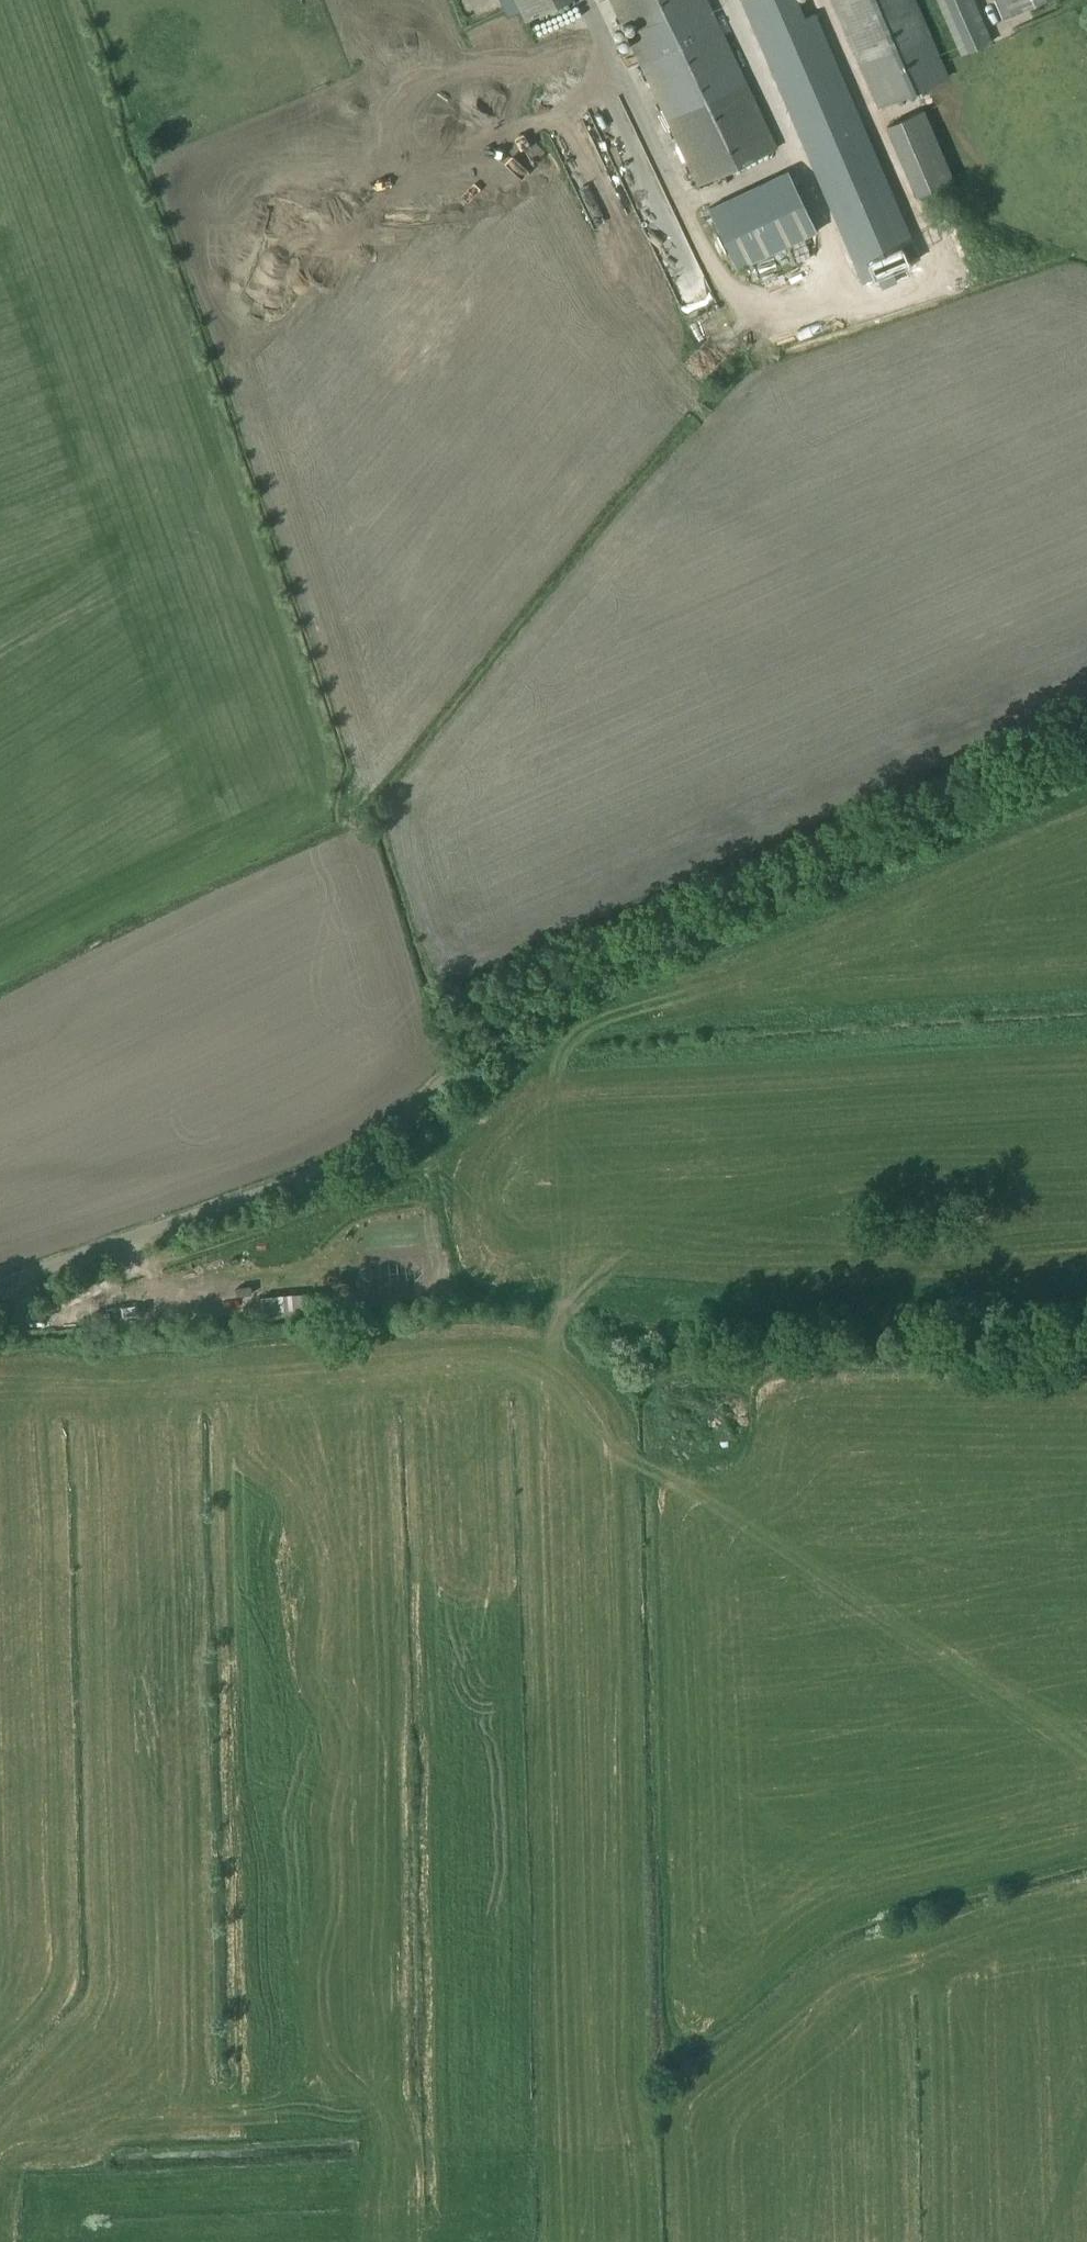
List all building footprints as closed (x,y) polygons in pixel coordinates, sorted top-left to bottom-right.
[(524,22),(568,0),(513,0),(524,22)] [(695,185),(775,148),(705,0),(609,0),(695,185)] [(741,4),(758,44),(863,289),(921,264),(817,19),(807,24),(797,0),(751,0),(741,4)] [(876,108),(948,76),(915,0),(830,0),(876,108)] [(992,41),(974,0),(936,0),(959,55),(992,41)] [(1001,19),(1047,0),(993,0),(1001,19)] [(918,114),(880,127),(905,198),(943,184),(918,114)] [(734,269),(814,232),(786,171),(706,209),(734,269)]
